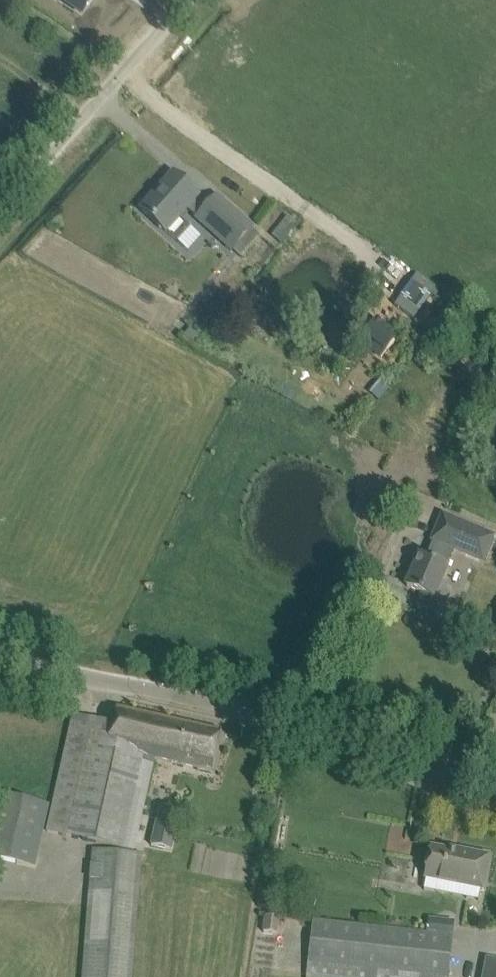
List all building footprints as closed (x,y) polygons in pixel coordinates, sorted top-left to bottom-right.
[(14,10),(3,0),(0,0),(0,26),(14,10)] [(252,228),(231,209),(216,195),(208,204),(173,173),(141,209),(156,223),(165,232),(166,231),(177,241),(190,226),(179,216),(186,208),(232,250),(252,228)] [(409,567),(404,578),(409,580),(407,586),(422,592),(417,604),(440,614),(451,589),(439,584),(447,567),(446,567),(454,550),(483,562),(494,537),(443,514),(432,540),(433,541),(426,558),(420,555),(414,569),(409,567)] [(213,770),(217,751),(221,731),(116,708),(113,724),(73,715),(47,830),(134,850),(155,757),(213,770)] [(35,867),(49,805),(0,794),(0,860),(35,867)] [(172,849),(177,827),(180,810),(158,805),(150,845),(172,849)] [(483,889),(485,875),(489,856),(447,847),(446,850),(430,847),(424,877),(483,889)] [(83,976),(131,976),(141,854),(94,850),(83,976)] [(265,914),(264,930),(280,931),(281,915),(265,914)] [(452,937),(454,920),(428,918),(426,934),(312,921),(308,961),(306,976),(449,976),(453,937),(452,937)] [(486,957),(482,976),(495,976),(495,959),(486,957)]
